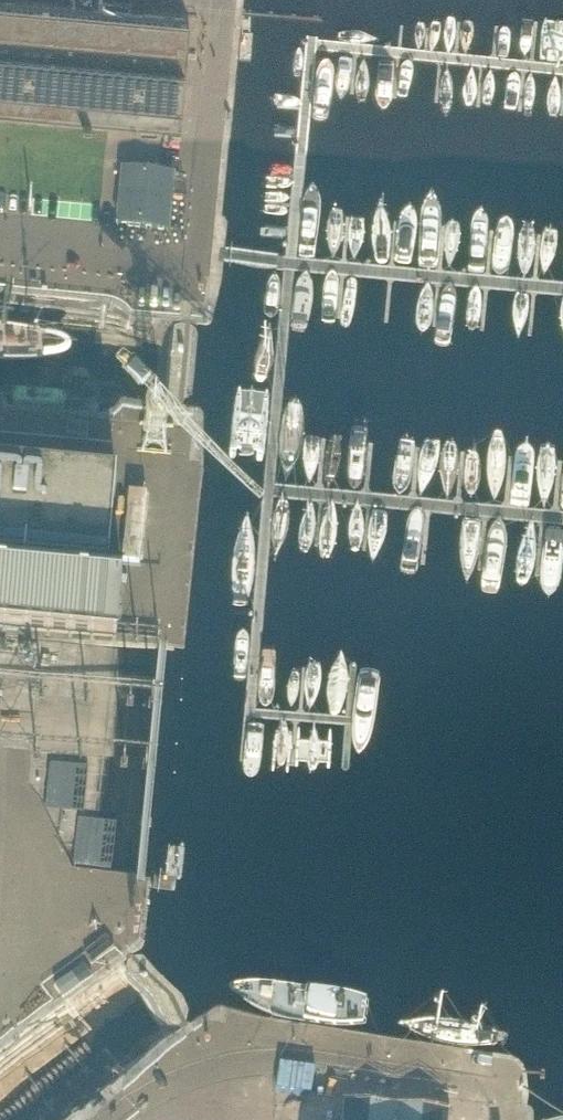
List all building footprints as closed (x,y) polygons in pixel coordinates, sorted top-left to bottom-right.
[(84,108),(83,110),(92,111),(92,109),(180,116),(189,11),(68,0),(0,0),(0,100),(84,108)] [(169,231),(175,175),(124,170),(119,226),(169,231)] [(44,365),(69,357),(73,352),(74,345),(69,341),(48,333),(1,325),(0,325),(0,365),(44,365)] [(68,434),(88,436),(89,426),(69,424),(68,434)] [(12,464),(0,463),(0,627),(117,638),(123,575),(107,574),(109,556),(117,474),(12,464)] [(141,564),(148,493),(130,491),(123,562),(141,564)] [(55,800),(80,801),(83,755),(57,754),(55,800)] [(81,856),(108,857),(110,811),(84,809),(81,856)] [(92,979),(89,975),(84,968),(72,977),(71,976),(56,987),(64,999),(81,987),(92,979)] [(112,1057),(106,1046),(96,1033),(80,1040),(65,1035),(53,1041),(13,1074),(16,1083),(10,1103),(0,1107),(0,1119),(39,1119),(54,1107),(60,1119),(71,1119),(82,1115),(93,1106),(96,1097),(83,1092),(56,1104),(112,1057)] [(276,1049),(275,1090),(300,1091),(302,1050),(276,1049)] [(345,1119),(452,1119),(452,1112),(347,1102),(345,1119)]
